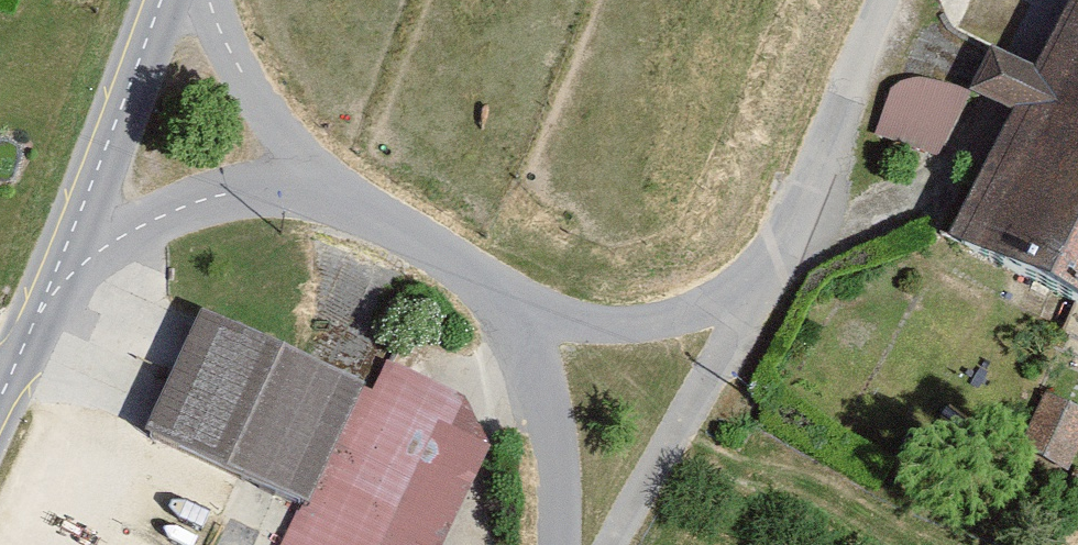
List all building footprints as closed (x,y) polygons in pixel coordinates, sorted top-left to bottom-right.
[(1040,69),(995,47),(977,85),(1015,104),(951,233),(1077,295),(1077,0),(1074,0),(1040,69)] [(939,156),(968,88),(916,77),(894,86),(880,132),(939,156)] [(203,320),(157,434),(304,496),(281,544),(436,544),(483,445),(458,404),(396,365),(377,394),(203,320)]
